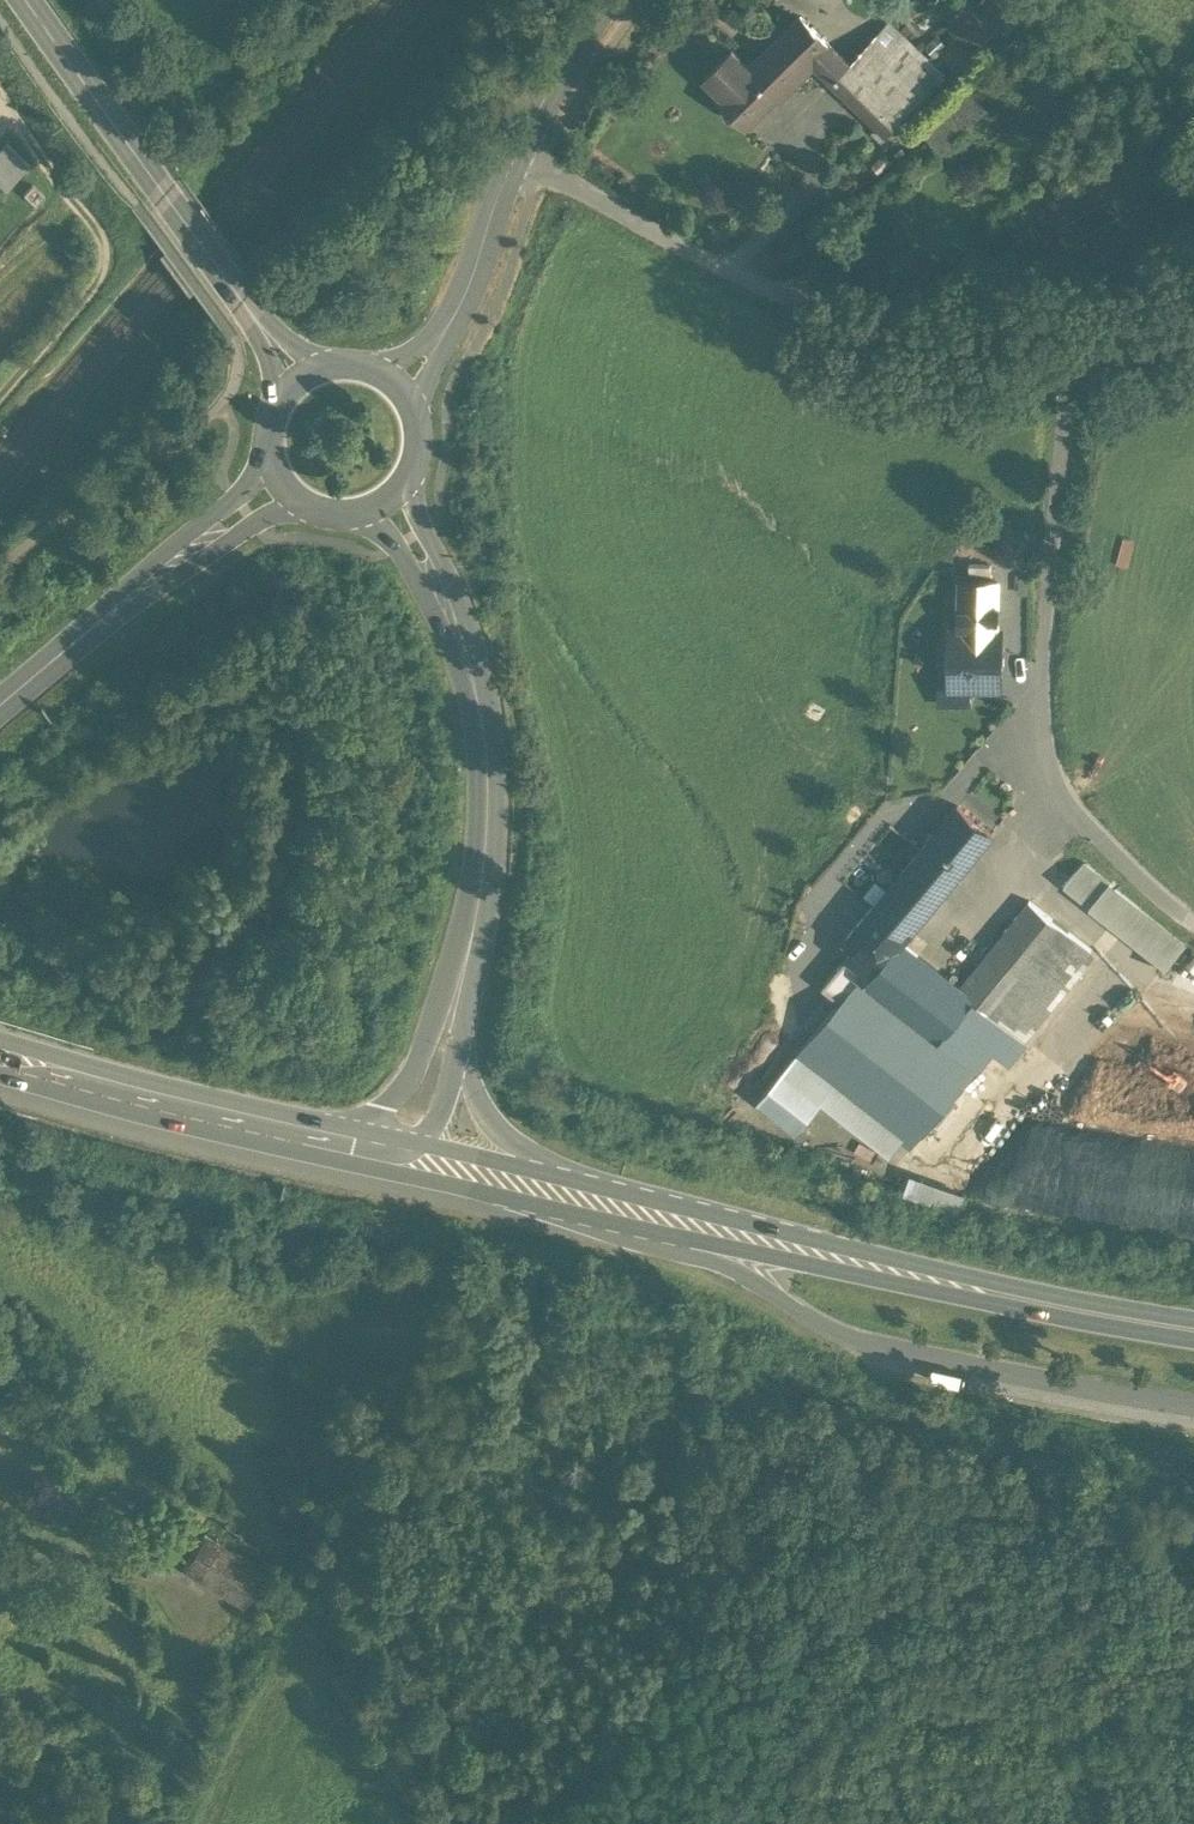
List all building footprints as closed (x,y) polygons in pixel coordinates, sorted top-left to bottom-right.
[(964,3),(945,22),(972,48),(991,29),(964,3)] [(801,14),(750,64),(733,47),(705,75),(722,92),(718,96),(746,124),(777,94),(779,96),(812,64),(831,45),(801,14)] [(887,26),(850,64),(831,45),(812,64),(853,105),(855,103),(887,134),(892,128),(940,78),(887,26)] [(956,45),(942,32),(920,56),(933,69),(956,45)] [(246,103),(233,92),(225,102),(238,113),(246,103)] [(899,134),(892,128),(887,134),(893,140),(899,134)] [(0,148),(0,184),(5,189),(28,163),(6,141),(0,148)] [(32,182),(24,191),(36,203),(45,193),(32,182)] [(997,578),(962,577),(962,613),(997,614),(997,578)] [(997,614),(962,613),(961,625),(996,626),(997,614)] [(961,625),(951,625),(951,645),(946,650),(946,657),(951,662),(950,674),(971,675),(971,684),(1000,685),(1000,662),(997,659),(997,650),(1001,646),(1001,626),(996,626),(961,625)] [(991,831),(958,803),(927,840),(961,868),(991,831)] [(961,868),(927,840),(847,937),(856,946),(824,985),(841,1000),(795,1056),(833,1087),(900,1141),(911,1149),(977,1068),(941,1038),(868,979),(901,940),(961,868)] [(1085,859),(1064,882),(1090,904),(1110,880),(1085,859)] [(1110,880),(1090,904),(1105,917),(1126,893),(1110,880)] [(1186,943),(1126,893),(1105,917),(1165,967),(1186,943)] [(1071,933),(1029,899),(1004,930),(1046,963),(1071,933)] [(1004,930),(958,986),(974,999),(1000,1020),(1046,963),(1004,930)] [(958,986),(901,940),(868,979),(941,1038),(974,999),(958,986)] [(1000,1020),(974,999),(941,1038),(977,1068),(1009,1028),(1000,1020)] [(833,1087),(795,1056),(757,1102),(795,1133),(821,1102),(833,1087)] [(900,1141),(833,1087),(821,1102),(887,1156),(900,1141)] [(966,1215),(975,1194),(923,1171),(914,1192),(966,1215)] [(227,1534),(221,1544),(204,1533),(184,1565),(243,1605),(264,1573),(255,1567),(263,1555),(241,1541),(239,1542),(227,1534)]
